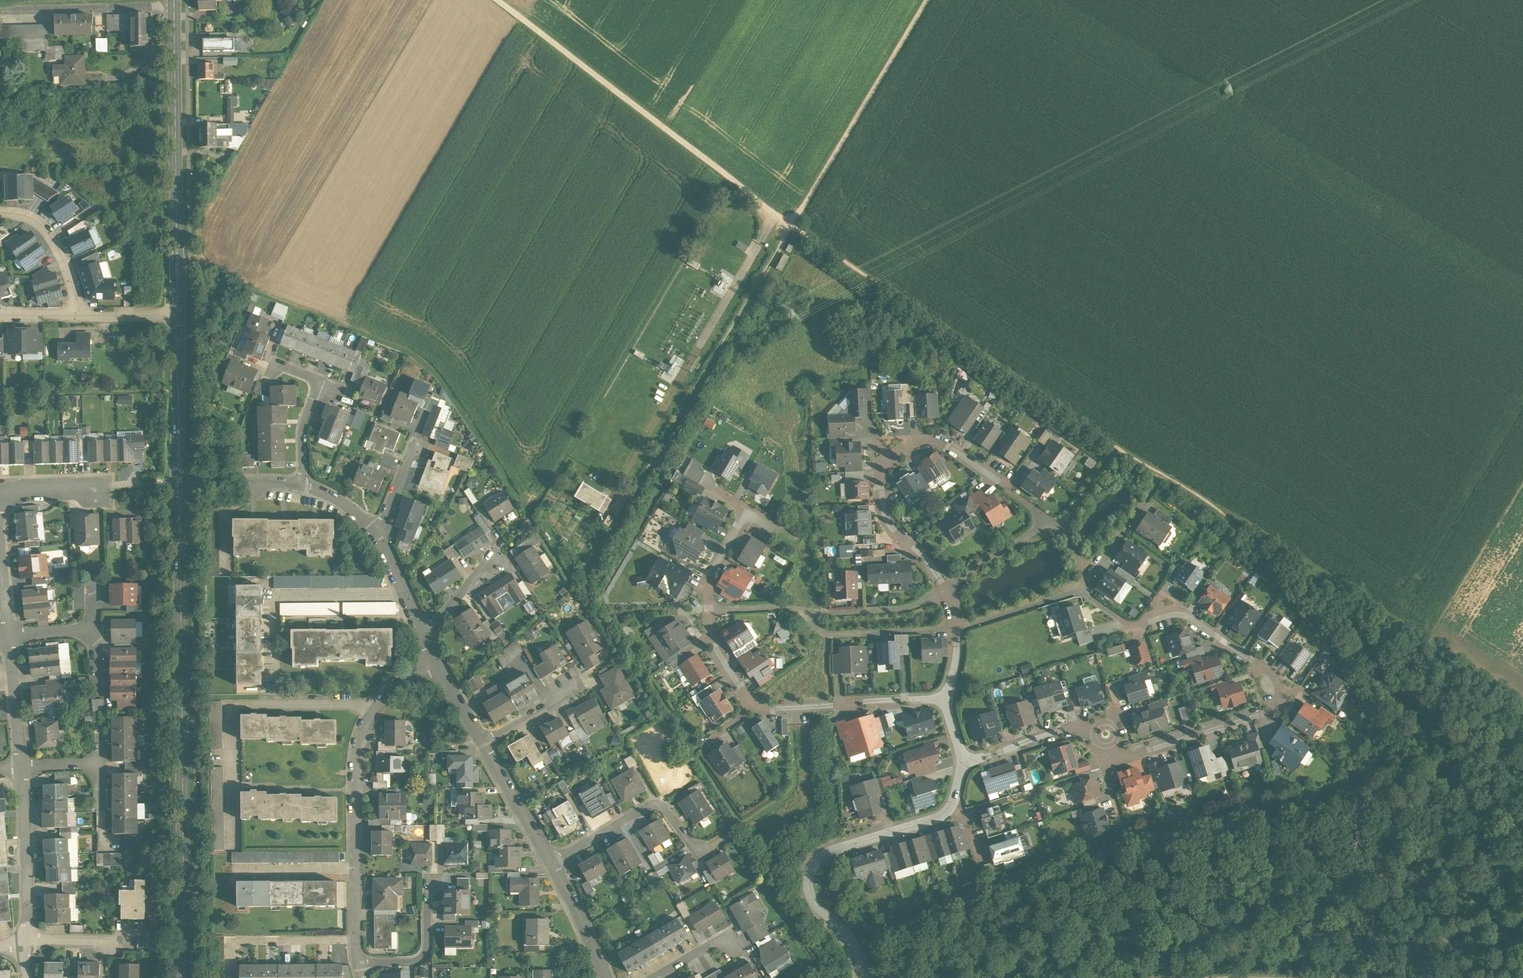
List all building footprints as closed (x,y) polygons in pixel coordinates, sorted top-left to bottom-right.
[(199,10),(216,9),(216,0),(198,0),(199,10)] [(148,15),(115,15),(116,27),(116,31),(127,31),(148,31),(148,15)] [(284,20),(288,28),(299,23),(296,15),(284,20)] [(92,16),(55,17),(55,26),(55,36),(91,35),(91,27),(93,27),(92,16)] [(47,26),(9,27),(9,39),(22,39),(48,38),(47,26)] [(9,27),(0,27),(0,39),(9,39),(9,27)] [(148,31),(127,31),(127,35),(131,35),(131,47),(148,47),(148,31)] [(48,38),(22,39),(22,51),(45,51),(48,51),(48,47),(48,38)] [(203,40),(203,52),(240,51),(240,39),(228,39),(209,40),(203,40)] [(45,51),(46,60),(65,60),(65,58),(65,47),(48,47),(48,51),(45,51)] [(84,57),(65,58),(65,60),(66,67),(56,67),(56,76),(61,76),(61,85),(85,85),(84,57)] [(213,75),(213,64),(199,64),(199,80),(213,80),(213,75)] [(264,87),(271,91),(278,80),(269,80),(264,87)] [(228,96),(228,125),(232,124),(234,124),(234,107),(238,107),(238,95),(228,96)] [(209,125),(209,122),(201,122),(201,125),(200,125),(200,137),(217,137),(217,131),(216,125),(209,125)] [(229,130),(217,131),(217,137),(231,136),(232,136),(232,124),(228,125),(229,130)] [(247,132),(247,124),(238,124),(238,136),(245,136),(247,132)] [(232,148),(231,136),(217,137),(217,140),(217,142),(229,142),(229,148),(232,148)] [(232,136),(231,136),(232,148),(237,150),(245,136),(238,136),(232,136)] [(217,140),(217,137),(200,137),(200,148),(201,148),(201,150),(205,151),(209,150),(209,148),(217,148),(217,142),(217,140)] [(32,177),(18,177),(18,178),(5,179),(6,193),(4,193),(5,200),(21,200),(31,199),(31,200),(33,199),(32,178),(32,177)] [(59,193),(35,178),(32,178),(32,194),(33,194),(48,203),(50,199),(59,193)] [(65,199),(62,199),(59,200),(59,203),(52,208),(56,215),(55,216),(58,221),(70,214),(76,209),(71,202),(68,204),(65,199)] [(70,214),(60,220),(63,225),(73,219),(70,214)] [(83,222),(68,232),(71,238),(87,231),(83,222)] [(0,228),(0,247),(1,247),(1,240),(9,234),(4,227),(0,228)] [(71,238),(67,240),(75,257),(95,248),(87,231),(71,238)] [(20,241),(20,242),(11,248),(18,258),(36,244),(33,240),(35,239),(31,234),(20,241)] [(17,236),(7,243),(11,248),(20,242),(20,241),(17,236)] [(748,248),(738,242),(735,247),(745,252),(748,248)] [(36,244),(18,258),(24,267),(33,261),(34,261),(45,253),(41,248),(39,249),(36,244)] [(82,261),(85,268),(98,264),(101,264),(97,253),(82,261)] [(690,259),(687,264),(697,270),(700,265),(690,259)] [(33,261),(24,267),(28,272),(38,266),(34,261),(33,261)] [(85,268),(80,270),(90,300),(114,299),(114,282),(103,282),(98,264),(85,268)] [(46,267),(33,276),(34,283),(35,283),(41,281),(40,278),(49,275),(46,267)] [(49,275),(40,278),(41,281),(35,283),(34,283),(33,283),(36,293),(59,286),(55,273),(49,275)] [(1,298),(2,300),(12,297),(9,287),(5,274),(0,276),(0,298),(1,298)] [(15,285),(9,287),(12,297),(12,298),(19,296),(15,285)] [(59,286),(36,293),(39,304),(47,302),(58,299),(62,297),(59,286)] [(58,299),(47,302),(49,308),(61,308),(58,299)] [(288,308),(276,303),(271,315),(283,320),(288,308)] [(263,319),(259,317),(258,318),(252,315),(247,326),(249,330),(251,331),(265,337),(268,329),(270,330),(273,329),(274,326),(273,324),(264,320),(263,319)] [(301,332),(287,327),(286,331),(281,343),(280,345),(294,351),(301,332)] [(286,331),(280,329),(275,341),(281,343),(286,331)] [(23,330),(9,331),(9,336),(9,353),(9,355),(23,354),(23,330)] [(36,335),(36,330),(23,330),(23,354),(36,354),(36,352),(36,335)] [(265,337),(251,331),(243,353),(242,353),(247,355),(261,361),(269,338),(265,337)] [(315,337),(301,332),(294,351),(307,356),(315,337)] [(90,334),(77,334),(77,345),(58,345),(59,361),(70,360),(70,355),(81,355),(81,358),(90,357),(90,334)] [(328,343),(315,337),(307,356),(321,361),(328,343)] [(342,348),(328,343),(321,361),(334,367),(342,348)] [(350,351),(342,348),(334,367),(348,372),(348,371),(355,353),(350,351)] [(243,353),(236,350),(234,356),(241,359),(245,361),(247,355),(242,353),(243,353)] [(362,353),(356,351),(355,353),(348,371),(354,373),(357,365),(362,353)] [(644,355),(636,351),(634,354),(642,359),(644,355)] [(234,356),(228,354),(226,361),(231,363),(231,362),(239,365),(241,359),(234,356)] [(239,365),(231,362),(231,363),(223,383),(248,393),(256,372),(239,365)] [(354,373),(351,381),(358,383),(361,375),(364,368),(357,365),(354,373)] [(366,377),(361,375),(358,383),(363,385),(366,377)] [(387,386),(366,377),(363,385),(358,397),(379,405),(387,386)] [(271,387),(259,382),(255,393),(267,398),(271,398),(271,387)] [(428,387),(416,382),(409,401),(418,404),(417,407),(420,408),(426,394),(428,387)] [(871,384),(862,385),(863,391),(864,401),(871,400),(871,384)] [(908,385),(900,385),(900,391),(901,391),(902,404),(909,404),(908,385)] [(295,387),(271,387),(271,398),(271,407),(285,407),(296,406),(295,387)] [(863,391),(851,391),(852,404),(845,411),(844,412),(850,417),(853,417),(865,417),(864,401),(863,391)] [(900,391),(886,392),(887,402),(886,402),(886,403),(887,403),(888,421),(903,421),(902,404),(901,391),(900,391)] [(432,396),(426,394),(420,408),(426,411),(432,396)] [(441,397),(433,394),(432,396),(426,411),(432,413),(434,407),(437,408),(441,397)] [(929,396),(927,394),(924,394),(922,396),(922,397),(915,397),(915,403),(917,403),(918,416),(918,417),(936,416),(935,396),(929,397),(929,396)] [(983,408),(972,401),(973,400),(972,399),(971,400),(966,396),(948,423),(965,434),(975,420),(983,408)] [(391,414),(391,416),(393,417),(410,424),(417,407),(418,404),(409,401),(398,397),(391,414)] [(915,403),(909,403),(910,417),(918,416),(917,403),(915,403)] [(349,415),(327,406),(323,416),(328,418),(319,439),(336,446),(349,415)] [(271,407),(258,408),(260,463),(271,463),(284,462),(283,425),(286,425),(285,407),(271,407)] [(437,408),(434,407),(432,413),(423,434),(437,440),(437,439),(449,444),(453,434),(451,433),(442,429),(445,420),(448,412),(437,408)] [(983,408),(975,420),(980,423),(984,416),(988,411),(983,408)] [(843,410),(837,417),(830,418),(830,431),(830,432),(844,431),(844,432),(854,431),(853,417),(850,417),(844,412),(845,411),(843,410)] [(391,414),(383,411),(380,419),(390,423),(393,417),(391,416),(391,414)] [(980,423),(976,428),(981,432),(987,423),(988,423),(990,420),(984,416),(980,423)] [(455,423),(445,420),(442,429),(451,433),(455,423)] [(981,432),(975,441),(988,450),(1000,432),(988,423),(987,423),(981,432)] [(400,434),(376,425),(370,442),(373,443),(371,449),(384,454),(386,448),(393,451),(400,434)] [(1012,426),(1002,440),(1007,444),(1014,432),(1015,433),(1017,429),(1012,426)] [(1059,439),(1045,430),(1038,441),(1048,449),(1052,442),(1055,444),(1059,439)] [(844,431),(830,432),(830,431),(829,432),(829,439),(831,439),(843,439),(845,439),(844,432),(844,431)] [(130,432),(117,433),(117,441),(131,440),(131,438),(130,432)] [(1015,433),(1014,432),(1007,444),(1000,453),(1014,462),(1019,456),(1016,454),(1020,449),(1022,451),(1028,442),(1015,433)] [(449,444),(437,439),(437,440),(435,446),(447,450),(449,444)] [(117,441),(118,463),(132,462),(132,451),(132,440),(131,440),(117,441)] [(90,441),(89,442),(89,453),(90,463),(104,463),(103,441),(90,441)] [(117,441),(103,441),(104,463),(118,463),(117,441)] [(63,442),(49,443),(50,465),(64,464),(63,442)] [(77,442),(63,442),(64,464),(78,464),(78,453),(77,442)] [(1048,449),(1040,460),(1059,474),(1072,456),(1055,444),(1052,442),(1048,449)] [(49,443),(35,443),(35,455),(35,465),(50,465),(49,443)] [(0,444),(0,466),(9,466),(9,444),(0,444)] [(23,444),(9,444),(9,466),(23,465),(23,455),(23,444)] [(859,444),(843,445),(843,446),(836,446),(837,466),(845,466),(860,465),(859,444)] [(734,447),(729,455),(725,453),(714,472),(729,481),(737,467),(741,469),(749,456),(734,447)] [(451,459),(435,453),(432,461),(433,461),(430,469),(426,467),(421,481),(440,488),(445,477),(447,478),(450,472),(447,471),(451,459)] [(936,454),(922,463),(924,465),(933,479),(946,471),(942,464),(943,462),(941,460),(939,460),(936,454)] [(254,455),(241,456),(242,463),(242,468),(254,468),(254,455)] [(458,455),(454,467),(468,472),(474,461),(458,455)] [(346,457),(338,465),(350,477),(356,471),(353,468),(356,466),(346,457)] [(689,479),(698,484),(705,473),(700,470),(703,464),(693,459),(683,476),(689,479)] [(377,472),(360,465),(353,483),(378,492),(385,475),(377,472)] [(749,488),(764,497),(777,476),(759,465),(750,480),(753,482),(749,488)] [(933,479),(924,465),(917,469),(920,473),(927,483),(933,479)] [(390,471),(379,466),(377,472),(385,475),(388,476),(390,471)] [(599,474),(591,469),(588,474),(596,479),(599,474)] [(1057,480),(1042,469),(1038,476),(1049,483),(1048,484),(1052,487),(1057,480)] [(846,473),(845,473),(845,484),(846,484),(863,483),(863,472),(860,472),(846,473)] [(1038,476),(1032,472),(1022,487),(1031,493),(1031,496),(1035,498),(1037,497),(1039,498),(1048,484),(1049,483),(1038,476)] [(913,473),(909,476),(908,474),(899,480),(901,481),(896,484),(905,498),(910,495),(915,502),(927,495),(915,476),(913,473)] [(927,483),(920,473),(915,476),(924,491),(930,488),(927,483)] [(698,484),(689,479),(684,487),(699,496),(704,488),(698,484)] [(611,500),(582,483),(574,497),(603,514),(611,500)] [(863,483),(846,484),(847,500),(868,499),(867,483),(863,483)] [(477,501),(469,488),(464,491),(472,505),(477,501)] [(980,490),(968,498),(976,510),(978,512),(983,509),(980,505),(986,501),(986,500),(980,490)] [(502,492),(483,504),(494,521),(513,509),(502,492)] [(993,496),(986,500),(986,501),(980,505),(983,509),(991,523),(997,519),(1002,521),(1010,516),(1004,506),(1001,509),(993,496)] [(425,506),(405,498),(400,508),(402,509),(396,526),(401,528),(397,539),(401,540),(408,543),(410,544),(425,506)] [(968,498),(956,505),(960,512),(967,508),(971,514),(976,510),(968,498)] [(711,503),(706,499),(694,519),(706,526),(707,524),(711,527),(712,529),(714,530),(717,529),(718,527),(718,525),(720,520),(723,519),(726,514),(726,511),(717,506),(718,505),(711,502),(711,503)] [(38,506),(22,507),(23,514),(36,513),(36,514),(39,513),(38,506)] [(960,512),(939,525),(943,531),(948,529),(953,538),(960,533),(962,537),(974,529),(966,517),(971,514),(967,508),(960,512)] [(1172,519),(1157,509),(1153,516),(1168,526),(1172,519)] [(858,512),(844,513),(845,532),(852,532),(852,533),(855,535),(863,535),(870,535),(869,512),(858,512)] [(1153,516),(1147,512),(1135,531),(1158,545),(1170,527),(1153,516)] [(23,514),(15,515),(15,518),(14,519),(14,520),(15,519),(16,523),(15,523),(15,524),(16,523),(16,529),(37,527),(36,514),(36,513),(23,514)] [(490,531),(479,515),(474,518),(481,528),(485,534),(490,531)] [(81,516),(70,517),(70,529),(76,529),(82,528),(81,516)] [(98,516),(81,516),(82,528),(76,529),(77,544),(80,546),(89,546),(93,544),(98,544),(98,516)] [(608,516),(603,524),(609,527),(613,519),(608,516)] [(126,519),(114,520),(114,530),(114,543),(127,542),(126,519)] [(139,522),(132,522),(132,519),(126,519),(127,542),(127,545),(139,544),(139,535),(139,522)] [(334,521),(298,521),(298,522),(268,521),(268,520),(233,520),(232,539),(234,539),(234,557),(234,556),(241,556),(241,557),(245,557),(245,556),(259,557),(259,550),(267,550),(267,552),(270,552),(270,550),(281,550),(281,552),(285,552),(285,550),(295,551),(295,552),(299,552),(299,551),(307,551),(307,557),(320,557),(320,558),(324,558),(324,557),(331,557),(331,558),(332,558),(332,539),(333,539),(334,521)] [(519,526),(524,534),(533,528),(528,520),(519,526)] [(148,521),(139,522),(139,535),(148,534),(148,521)] [(704,532),(689,523),(684,532),(683,532),(698,541),(699,541),(701,536),(704,532)] [(37,527),(16,529),(17,535),(16,535),(16,536),(17,536),(17,539),(16,539),(17,540),(18,540),(18,543),(25,542),(39,541),(37,527)] [(481,528),(463,539),(464,541),(457,546),(463,555),(465,558),(490,542),(485,534),(481,528)] [(684,532),(680,530),(674,540),(678,555),(681,557),(685,556),(693,561),(696,560),(698,556),(697,553),(704,551),(702,543),(699,541),(698,541),(683,532),(684,532)] [(537,533),(523,542),(528,550),(533,547),(542,542),(537,533)] [(870,535),(863,535),(863,545),(876,544),(876,534),(870,535)] [(764,545),(752,538),(748,544),(760,551),(764,545)] [(464,541),(463,539),(450,547),(458,559),(463,555),(457,546),(464,541)] [(408,543),(401,540),(398,547),(406,550),(408,543)] [(1136,549),(1127,543),(1121,550),(1122,551),(1117,558),(1124,563),(1136,571),(1136,570),(1140,565),(1140,562),(1144,555),(1143,554),(1142,550),(1140,548),(1136,549)] [(748,544),(745,549),(742,547),(738,554),(741,556),(739,560),(746,565),(747,568),(751,567),(752,568),(761,552),(760,551),(748,544)] [(856,556),(856,544),(843,545),(844,557),(856,556)] [(450,547),(443,551),(450,562),(451,563),(458,559),(450,547)] [(528,550),(515,558),(532,584),(549,573),(533,547),(528,550)] [(900,555),(887,556),(887,567),(902,566),(900,564),(900,555)] [(41,556),(19,558),(21,579),(31,578),(45,576),(44,576),(43,564),(42,564),(41,556)] [(675,568),(661,560),(656,567),(653,568),(652,570),(653,573),(649,581),(654,584),(655,588),(660,591),(664,590),(675,596),(679,589),(678,587),(681,583),(682,583),(682,582),(684,583),(685,583),(674,576),(677,570),(675,569),(675,568)] [(450,562),(425,578),(435,593),(460,577),(451,563),(450,562)] [(1182,568),(1175,579),(1180,582),(1187,587),(1187,588),(1192,592),(1202,578),(1201,575),(1203,573),(1186,562),(1182,568)] [(691,571),(678,563),(675,568),(675,569),(677,570),(674,576),(685,583),(691,571)] [(1136,571),(1124,563),(1120,569),(1133,578),(1135,579),(1139,572),(1136,570),(1136,571)] [(1177,564),(1167,579),(1177,586),(1180,582),(1175,579),(1182,568),(1177,564)] [(902,566),(887,567),(888,583),(910,581),(909,565),(902,566)] [(752,575),(739,567),(736,573),(735,573),(749,581),(752,575)] [(887,567),(868,568),(869,584),(888,583),(887,567)] [(1120,569),(1118,567),(1113,574),(1124,581),(1123,582),(1128,585),(1133,578),(1120,569)] [(732,570),(728,577),(725,575),(723,579),(720,580),(719,582),(719,585),(719,586),(724,589),(736,596),(737,595),(742,586),(745,588),(749,581),(735,573),(736,573),(732,570)] [(1113,574),(1109,571),(1097,589),(1111,599),(1114,596),(1118,595),(1120,591),(1119,588),(1123,582),(1124,581),(1113,574)] [(855,572),(837,573),(838,582),(836,582),(837,600),(856,599),(855,583),(855,572)] [(511,574),(479,595),(478,595),(485,606),(486,606),(494,618),(504,612),(496,599),(507,592),(516,604),(525,598),(517,586),(518,585),(511,574),(510,574),(511,574)] [(45,576),(31,578),(32,585),(35,585),(50,583),(50,575),(44,576),(45,576)] [(310,589),(309,576),(274,577),(274,589),(310,589)] [(346,589),(345,576),(309,576),(310,589),(346,589)] [(382,576),(345,576),(346,589),(382,588),(382,576)] [(84,580),(72,581),(72,589),(84,587),(84,580)] [(1207,581),(1202,588),(1207,592),(1210,587),(1211,588),(1213,585),(1207,581)] [(136,586),(126,586),(112,586),(112,606),(126,606),(136,605),(136,586)] [(260,600),(260,586),(236,586),(237,619),(261,619),(261,606),(263,605),(263,600),(260,600)] [(84,587),(72,589),(72,596),(84,595),(84,587)] [(1207,592),(1200,602),(1206,606),(1204,608),(1211,612),(1212,611),(1218,615),(1229,599),(1221,593),(1220,594),(1211,588),(1210,587),(1207,592)] [(736,596),(724,589),(721,595),(731,601),(738,600),(740,597),(737,595),(736,596)] [(24,592),(23,592),(24,605),(48,603),(47,590),(36,591),(24,592)] [(1247,597),(1240,593),(1231,606),(1236,610),(1241,602),(1243,604),(1247,597)] [(1243,604),(1241,602),(1236,610),(1227,623),(1245,636),(1259,615),(1243,604)] [(48,603),(24,605),(25,618),(36,617),(48,615),(49,615),(48,603)] [(339,615),(339,603),(280,604),(280,616),(339,615)] [(396,615),(396,603),(342,603),(343,615),(396,615)] [(1055,613),(1062,636),(1076,632),(1086,629),(1079,606),(1055,613)] [(481,624),(471,609),(453,621),(463,636),(466,634),(474,646),(488,637),(489,637),(481,624)] [(1268,613),(1260,623),(1265,627),(1270,619),(1271,620),(1273,616),(1268,613)] [(261,633),(261,619),(237,619),(237,652),(261,652),(261,638),(266,638),(266,633),(261,633)] [(1271,620),(1270,619),(1265,627),(1258,638),(1266,643),(1267,641),(1275,647),(1279,641),(1280,642),(1289,630),(1279,623),(1278,625),(1271,620)] [(490,625),(487,620),(481,624),(489,637),(488,637),(491,642),(498,637),(498,636),(490,625)] [(504,633),(496,621),(490,625),(498,636),(504,633)] [(664,629),(654,636),(655,637),(650,640),(657,651),(685,632),(683,630),(681,627),(678,621),(664,629)] [(135,637),(135,622),(112,622),(112,637),(114,637),(130,637),(135,637)] [(586,622),(567,633),(583,660),(594,654),(602,649),(586,622)] [(660,622),(644,632),(650,640),(655,637),(654,636),(664,629),(660,622)] [(740,623),(726,632),(724,631),(721,633),(720,636),(722,638),(725,639),(734,653),(739,649),(750,642),(749,641),(744,634),(747,632),(740,623)] [(1086,629),(1076,632),(1080,646),(1093,642),(1089,628),(1086,629)] [(326,632),(326,631),(291,631),(291,650),(293,650),(293,667),(301,667),(301,668),(304,668),(304,667),(318,667),(318,661),(326,661),(326,662),(329,662),(329,661),(340,661),(340,662),(343,662),(343,661),(354,661),(355,661),(357,661),(357,660),(366,660),(366,666),(380,666),(380,667),(383,667),(383,666),(391,666),(391,649),(392,649),(392,630),(357,630),(357,631),(326,632)] [(685,632),(657,651),(663,660),(667,657),(668,657),(678,651),(691,642),(690,641),(688,638),(689,638),(685,632)] [(1186,632),(1168,637),(1173,656),(1185,652),(1194,650),(1194,649),(1192,641),(1190,642),(1186,632)] [(908,636),(896,637),(896,643),(897,643),(898,654),(909,654),(908,636)] [(516,639),(496,657),(503,668),(522,650),(516,639)] [(750,642),(739,649),(743,655),(749,651),(758,645),(755,640),(752,640),(749,641),(750,642)] [(940,640),(922,641),(922,650),(920,652),(920,654),(922,656),(922,658),(930,658),(930,661),(941,661),(940,643),(940,640)] [(1289,642),(1279,656),(1284,660),(1294,646),(1289,642)] [(896,643),(878,644),(879,665),(887,665),(887,670),(898,669),(898,654),(897,643),(896,643)] [(556,645),(543,652),(547,660),(533,669),(540,680),(567,664),(556,645)] [(1123,645),(1107,650),(1109,657),(1125,652),(1123,645)] [(1144,645),(1130,649),(1132,656),(1131,656),(1133,663),(1134,662),(1135,665),(1149,660),(1144,645)] [(1303,647),(1300,649),(1294,645),(1294,646),(1284,660),(1283,660),(1297,671),(1309,655),(1306,653),(1307,650),(1303,647)] [(1194,650),(1185,652),(1187,659),(1199,656),(1204,654),(1202,646),(1194,649),(1194,650)] [(46,650),(31,651),(32,664),(60,661),(59,648),(46,650)] [(864,648),(841,649),(841,656),(842,669),(842,674),(865,673),(865,664),(866,663),(866,657),(864,655),(864,648)] [(115,650),(112,650),(112,662),(114,662),(114,663),(135,662),(136,662),(135,650),(132,650),(131,650),(115,650)] [(742,663),(741,664),(750,677),(753,675),(758,681),(768,675),(776,669),(776,659),(767,659),(762,650),(752,657),(742,663)] [(678,651),(668,657),(667,657),(663,660),(667,666),(669,665),(682,656),(678,651)] [(743,655),(739,658),(742,663),(752,657),(749,651),(743,655)] [(261,652),(237,652),(237,685),(261,685),(261,671),(264,671),(264,666),(261,666),(261,652)] [(1322,653),(1312,668),(1322,675),(1324,672),(1332,660),(1322,653)] [(594,654),(583,660),(589,670),(599,664),(594,654)] [(682,656),(669,665),(673,671),(680,667),(679,666),(688,661),(684,655),(682,656)] [(709,675),(696,655),(688,661),(679,666),(680,667),(685,675),(686,675),(693,685),(709,675)] [(841,656),(832,656),(833,674),(842,674),(842,669),(841,656)] [(1187,659),(1181,661),(1184,668),(1192,666),(1192,665),(1201,662),(1199,656),(1187,659)] [(1201,662),(1192,665),(1192,666),(1197,683),(1204,681),(1204,682),(1210,680),(1209,679),(1218,677),(1220,677),(1221,677),(1222,676),(1223,675),(1223,673),(1223,672),(1222,671),(1221,670),(1219,670),(1216,658),(1201,662)] [(60,661),(32,664),(33,676),(49,674),(61,673),(60,661)] [(135,674),(135,662),(114,663),(114,662),(112,662),(111,662),(111,675),(112,675),(114,675),(135,674)] [(617,668),(601,677),(607,688),(602,691),(612,707),(633,695),(617,668)] [(1145,672),(1128,678),(1130,685),(1143,682),(1148,681),(1145,672)] [(1348,688),(1324,672),(1322,675),(1325,677),(1322,680),(1323,682),(1320,686),(1318,686),(1313,693),(1327,703),(1327,705),(1334,709),(1338,708),(1344,699),(1344,697),(1349,690),(1348,688)] [(135,674),(114,675),(112,675),(112,688),(135,687),(136,687),(136,674),(135,674)] [(477,674),(467,683),(473,693),(484,687),(477,674)] [(527,674),(504,687),(507,692),(517,709),(540,696),(527,674)] [(768,675),(758,681),(761,686),(771,680),(768,675)] [(1226,681),(1211,686),(1213,693),(1219,691),(1218,690),(1228,687),(1226,681)] [(1058,682),(1046,686),(1054,709),(1065,705),(1066,705),(1063,698),(1058,682)] [(1130,685),(1125,687),(1127,696),(1129,696),(1131,703),(1148,698),(1143,682),(1130,685)] [(502,683),(488,692),(493,700),(507,692),(504,687),(502,683)] [(1076,690),(1080,706),(1081,708),(1103,701),(1097,684),(1076,690)] [(1228,687),(1218,690),(1219,691),(1222,700),(1225,699),(1227,707),(1229,706),(1229,708),(1236,706),(1236,704),(1244,702),(1238,684),(1228,687)] [(58,686),(46,687),(33,688),(34,701),(59,698),(58,687),(58,686)] [(710,686),(696,695),(702,704),(703,703),(703,702),(716,694),(710,686)] [(1046,686),(1034,690),(1040,707),(1042,713),(1042,712),(1054,709),(1046,686)] [(112,688),(111,688),(112,700),(117,700),(135,700),(135,687),(112,688)] [(1075,688),(1067,691),(1069,696),(1073,708),(1080,706),(1076,690),(1075,688)] [(517,709),(507,692),(493,700),(483,706),(493,723),(517,709)] [(716,694),(703,702),(703,703),(710,713),(710,714),(709,715),(710,716),(713,721),(731,710),(727,704),(728,703),(723,696),(722,697),(719,692),(716,694)] [(1069,696),(1063,698),(1066,705),(1065,705),(1067,712),(1073,710),(1073,708),(1069,696)] [(59,698),(34,701),(35,713),(48,712),(48,711),(60,710),(60,709),(59,698)] [(606,723),(593,699),(574,710),(583,725),(588,734),(606,723)] [(135,700),(117,700),(118,712),(136,711),(135,700)] [(1164,700),(1149,705),(1151,711),(1161,708),(1167,707),(1164,700)] [(1032,702),(1026,704),(1032,721),(1037,719),(1034,709),(1032,702)] [(1026,703),(1015,706),(1014,710),(1008,712),(1009,713),(1007,714),(1009,719),(1011,719),(1013,728),(1025,724),(1025,725),(1032,723),(1026,704),(1026,703)] [(1317,713),(1306,705),(1301,713),(1301,714),(1299,717),(1298,717),(1297,717),(1292,724),(1308,735),(1313,728),(1315,730),(1319,730),(1325,721),(1316,715),(1317,713)] [(1042,713),(1040,707),(1034,709),(1037,719),(1038,721),(1045,719),(1042,712),(1042,713)] [(1186,707),(1178,710),(1182,722),(1190,720),(1186,707)] [(574,710),(573,708),(565,712),(575,729),(583,725),(574,710)] [(1151,711),(1133,716),(1139,736),(1167,727),(1161,708),(1151,711)] [(1335,717),(1321,708),(1317,713),(1316,715),(1325,721),(1330,724),(1335,717)] [(60,710),(48,711),(48,712),(49,718),(53,717),(65,716),(64,709),(60,709),(60,710)] [(613,709),(607,713),(614,724),(620,721),(613,709)] [(928,711),(920,714),(919,713),(912,715),(912,716),(903,719),(908,735),(914,733),(916,729),(924,733),(934,730),(928,711)] [(891,714),(879,718),(882,729),(895,725),(891,714)] [(990,714),(976,718),(977,722),(969,724),(975,741),(996,734),(996,733),(991,716),(990,714)] [(997,714),(991,716),(996,733),(1002,731),(997,714)] [(267,716),(257,716),(257,715),(251,715),(251,716),(241,716),(241,740),(267,740),(267,743),(282,743),(282,746),(292,745),(292,742),(301,742),(301,745),(317,745),(317,748),(327,748),(326,745),(336,745),(336,721),(321,721),(321,720),(315,720),(315,721),(302,721),(301,718),(286,718),(286,717),(280,717),(280,718),(267,719),(267,716)] [(872,716),(858,721),(868,751),(871,750),(881,747),(876,731),(873,720),(872,716)] [(136,718),(113,718),(113,733),(136,732),(136,718)] [(560,718),(548,725),(547,723),(540,728),(550,745),(569,734),(568,733),(560,718)] [(879,718),(873,720),(876,731),(882,729),(879,718)] [(844,721),(836,723),(842,740),(843,740),(849,738),(845,725),(846,724),(844,721)] [(846,724),(845,725),(849,738),(843,740),(849,757),(865,752),(868,751),(858,721),(846,724)] [(404,746),(404,722),(386,722),(387,742),(387,746),(397,746),(404,746)] [(778,744),(764,722),(762,722),(752,729),(767,753),(777,746),(778,744)] [(42,725),(36,725),(38,748),(59,745),(57,723),(53,723),(42,725)] [(1294,733),(1283,725),(1276,735),(1287,742),(1290,737),(1291,738),(1294,733)] [(575,729),(568,733),(569,734),(575,744),(581,740),(582,740),(575,729)] [(136,732),(113,733),(113,748),(136,747),(136,732)] [(1258,734),(1248,737),(1250,742),(1253,741),(1257,752),(1263,750),(1258,734)] [(1287,742),(1276,735),(1269,744),(1277,749),(1272,756),(1293,771),(1298,764),(1300,764),(1308,752),(1307,749),(1291,738),(1290,737),(1287,742)] [(531,739),(525,743),(522,738),(507,746),(516,762),(527,756),(532,764),(541,759),(542,759),(540,755),(531,739)] [(935,739),(924,743),(925,748),(933,746),(933,747),(937,746),(935,739)] [(1250,742),(1228,749),(1235,771),(1249,766),(1252,767),(1261,765),(1257,752),(1253,741),(1250,742)] [(387,746),(387,742),(378,742),(378,752),(397,752),(397,746),(387,746)] [(730,751),(726,745),(710,756),(722,775),(738,764),(730,751)] [(738,745),(730,751),(738,764),(739,766),(748,760),(738,745)] [(925,748),(908,754),(911,762),(906,763),(910,774),(915,772),(931,767),(931,766),(930,763),(935,761),(937,759),(933,747),(933,746),(925,748)] [(1070,746),(1050,752),(1052,760),(1050,761),(1053,770),(1055,769),(1056,771),(1060,774),(1063,774),(1066,773),(1067,771),(1074,768),(1076,768),(1075,765),(1075,762),(1077,757),(1072,755),(1070,746)] [(136,747),(113,748),(113,762),(125,762),(136,762),(136,747)] [(1206,748),(1189,753),(1196,775),(1202,773),(1207,776),(1213,774),(1217,773),(1213,761),(1212,758),(1210,757),(1208,758),(1207,754),(1208,754),(1206,748)] [(1030,762),(1045,758),(1042,749),(1027,754),(1030,762)] [(546,751),(540,755),(542,759),(541,759),(545,766),(552,762),(546,751)] [(638,767),(632,755),(624,760),(630,771),(631,770),(632,770),(638,767)] [(457,756),(448,757),(448,771),(458,771),(458,788),(471,788),(472,788),(471,782),(477,782),(477,767),(471,767),(471,756),(457,756)] [(404,758),(376,758),(376,773),(404,772),(404,758)] [(1224,758),(1213,761),(1217,773),(1213,774),(1215,780),(1229,775),(1224,758)] [(1087,761),(1075,765),(1076,768),(1074,768),(1076,775),(1090,771),(1087,761)] [(1273,761),(1267,763),(1271,776),(1277,774),(1273,761)] [(1159,763),(1148,767),(1150,776),(1152,782),(1158,780),(1155,771),(1161,769),(1159,763)] [(1013,764),(989,771),(991,779),(983,782),(986,791),(997,788),(998,791),(1009,787),(1008,784),(1018,781),(1015,773),(1014,767),(1013,764)] [(1161,769),(1155,771),(1158,780),(1161,791),(1170,789),(1173,789),(1176,788),(1178,786),(1177,781),(1184,779),(1180,764),(1161,769)] [(931,767),(915,772),(917,778),(920,777),(934,773),(932,766),(931,766),(931,767)] [(1030,781),(1026,769),(1021,771),(1024,782),(1025,782),(1030,781)] [(630,771),(612,781),(623,800),(630,796),(629,795),(633,792),(634,795),(644,789),(637,776),(636,777),(632,770),(631,770),(630,771)] [(1133,770),(1124,773),(1124,771),(1116,774),(1121,790),(1123,789),(1127,802),(1132,805),(1134,800),(1140,798),(1138,790),(1142,789),(1140,780),(1137,779),(1138,776),(1138,774),(1136,773),(1133,773),(1133,770)] [(989,771),(983,773),(982,774),(981,775),(981,776),(981,777),(983,782),(991,779),(989,771)] [(1021,771),(1015,773),(1018,781),(1018,784),(1025,782),(1024,782),(1021,771)] [(70,772),(55,772),(55,785),(67,785),(71,785),(70,772)] [(126,774),(113,774),(114,790),(137,789),(137,774),(126,774)] [(1150,776),(1142,778),(1146,792),(1154,790),(1152,782),(1150,776)] [(917,778),(911,780),(912,784),(911,784),(912,786),(922,783),(920,777),(917,778)] [(881,779),(869,782),(873,796),(885,792),(881,779)] [(570,792),(563,780),(558,784),(564,796),(570,792)] [(922,783),(912,786),(915,795),(910,796),(914,810),(922,808),(924,809),(926,807),(935,804),(932,792),(935,791),(931,780),(922,783)] [(1093,780),(1085,782),(1083,780),(1080,781),(1079,784),(1072,787),(1077,803),(1081,801),(1095,797),(1098,796),(1093,780)] [(699,782),(688,789),(689,791),(691,795),(698,790),(698,791),(703,788),(699,782)] [(869,782),(851,788),(855,800),(853,804),(855,810),(858,812),(861,819),(879,813),(873,796),(869,782)] [(599,784),(579,795),(591,817),(605,809),(606,809),(601,799),(606,796),(605,796),(599,784)] [(55,785),(44,786),(45,800),(67,799),(68,799),(67,785),(55,785)] [(137,789),(114,790),(114,805),(137,804),(137,789)] [(691,795),(679,803),(686,814),(687,813),(696,825),(713,814),(698,791),(698,790),(691,795)] [(251,791),(251,793),(241,793),(241,820),(250,820),(250,817),(259,817),(259,820),(283,820),(283,822),(292,822),(292,820),(301,820),(301,823),(318,822),(318,825),(327,825),(327,822),(337,822),(337,798),(321,798),(321,797),(315,797),(315,798),(302,798),(302,796),(286,796),(286,795),(280,795),(280,796),(267,796),(267,793),(257,793),(257,791),(251,791)] [(612,792),(605,796),(606,796),(601,799),(606,809),(605,809),(606,811),(618,804),(612,792)] [(471,794),(458,794),(458,807),(465,807),(483,806),(483,794),(471,794)] [(405,795),(380,795),(380,802),(383,802),(383,820),(406,820),(405,795)] [(1006,797),(989,803),(991,808),(1000,806),(1008,804),(1006,797)] [(1095,797),(1081,801),(1084,809),(1097,805),(1095,797)] [(45,800),(44,800),(44,814),(67,813),(67,799),(45,800)] [(568,801),(547,813),(561,838),(575,830),(572,824),(579,820),(568,801)] [(137,804),(114,805),(114,820),(137,819),(137,804)] [(1084,809),(1080,810),(1082,816),(1099,810),(1097,805),(1084,809)] [(483,806),(465,807),(465,819),(479,819),(490,819),(490,806),(483,806)] [(991,808),(979,812),(984,829),(1005,823),(1000,806),(991,808)] [(1082,816),(1080,816),(1086,837),(1108,830),(1101,810),(1099,810),(1082,816)] [(44,814),(43,814),(44,829),(60,828),(67,828),(67,827),(67,813),(44,814)] [(137,835),(137,819),(114,820),(114,835),(125,835),(137,835)] [(659,820),(640,831),(651,850),(662,844),(669,840),(670,839),(659,820)] [(957,827),(943,832),(950,855),(964,850),(959,833),(957,827)] [(1015,830),(1003,834),(1005,839),(1017,836),(1015,830)] [(510,840),(510,831),(491,831),(491,849),(496,849),(513,849),(513,839),(510,840)] [(391,832),(382,832),(373,832),(373,856),(391,856),(391,832)] [(943,832),(930,836),(937,859),(950,855),(943,832)] [(964,832),(959,833),(964,850),(969,849),(964,832)] [(937,859),(930,836),(924,838),(931,861),(937,859)] [(1006,842),(988,847),(991,856),(991,857),(994,866),(1003,863),(1005,863),(1007,863),(1009,862),(1011,862),(1012,860),(1024,857),(1023,851),(1019,838),(1018,838),(1018,836),(1017,836),(1005,839),(1005,840),(1006,842)] [(627,838),(607,850),(622,876),(642,864),(627,838)] [(681,838),(674,842),(679,851),(686,847),(681,838)] [(931,861),(924,838),(919,839),(926,862),(931,861)] [(60,840),(44,840),(45,855),(46,855),(68,854),(68,840),(68,839),(60,840)] [(919,839),(905,844),(912,866),(926,862),(919,839)] [(669,840),(662,844),(665,849),(672,845),(669,840)] [(444,844),(443,844),(443,865),(467,865),(467,844),(444,844)] [(905,844),(892,848),(893,854),(899,871),(912,866),(905,844)] [(431,845),(410,845),(411,865),(431,865),(431,845)] [(520,867),(520,849),(513,849),(496,849),(496,866),(496,867),(503,867),(520,867)] [(880,851),(852,860),(857,878),(859,877),(866,881),(869,874),(874,873),(880,876),(884,870),(886,869),(882,855),(880,851)] [(304,852),(267,853),(268,864),(304,864),(304,852)] [(339,863),(339,852),(304,852),(304,864),(339,863)] [(267,853),(232,853),(232,864),(268,864),(267,853)] [(654,853),(647,857),(653,867),(660,863),(654,853)] [(887,853),(882,855),(886,869),(891,867),(888,855),(887,853)] [(68,854),(46,855),(47,869),(70,868),(69,854),(68,854)] [(724,854),(706,864),(709,869),(715,880),(716,881),(728,874),(727,872),(733,868),(724,854)] [(899,871),(893,854),(888,855),(891,867),(893,872),(899,871)] [(669,865),(668,866),(678,884),(696,873),(686,855),(669,865)] [(596,856),(579,866),(588,882),(606,872),(596,856)] [(660,863),(653,867),(656,872),(657,872),(668,866),(669,865),(666,860),(660,863)] [(989,864),(983,866),(987,877),(992,875),(989,864)] [(70,868),(47,869),(48,883),(62,883),(71,882),(71,881),(71,868),(70,868)] [(709,869),(703,872),(709,884),(715,880),(709,869)] [(656,872),(645,878),(651,889),(662,882),(657,872),(656,872)] [(866,881),(868,888),(883,884),(880,876),(874,873),(869,874),(866,881)] [(469,892),(469,878),(457,879),(457,891),(469,891),(469,892)] [(510,879),(510,892),(520,892),(520,907),(537,906),(537,892),(538,892),(538,878),(510,879)] [(402,892),(402,880),(374,880),(374,889),(375,889),(375,909),(375,910),(396,910),(396,909),(394,909),(394,892),(402,892)] [(136,881),(136,891),(122,891),(122,919),(144,920),(145,881),(136,881)] [(304,907),(304,882),(271,883),(271,907),(304,907)] [(337,907),(337,882),(304,882),(304,907),(337,907)] [(588,882),(582,885),(588,895),(594,892),(588,882)] [(271,883),(237,883),(238,907),(271,907),(271,883)] [(457,891),(453,891),(446,891),(446,900),(445,900),(445,914),(445,915),(455,915),(461,914),(461,915),(469,915),(469,892),(469,891),(457,891)] [(10,921),(7,894),(0,895),(0,922),(10,921)] [(754,894),(731,907),(741,924),(740,924),(744,932),(748,930),(761,923),(752,907),(759,902),(754,894)] [(62,895),(46,895),(46,910),(47,910),(69,909),(69,895),(62,895)] [(690,915),(682,902),(676,906),(684,919),(690,915)] [(714,904),(690,918),(699,932),(723,918),(714,904)] [(69,909),(47,910),(47,924),(71,924),(70,909),(69,909)] [(547,919),(527,919),(527,930),(524,930),(524,945),(527,945),(527,946),(539,946),(548,946),(547,919)] [(677,919),(647,937),(658,955),(688,938),(677,919)] [(386,922),(375,922),(375,948),(392,948),(392,932),(396,932),(396,921),(386,922)] [(761,923),(748,930),(756,943),(768,935),(761,923)] [(161,928),(146,928),(146,941),(153,941),(161,941),(161,928)] [(465,928),(445,928),(445,946),(471,946),(471,928),(465,928)] [(756,943),(755,943),(759,949),(772,941),(768,935),(756,943)] [(647,937),(618,954),(628,973),(658,955),(647,937)] [(779,948),(774,940),(772,941),(759,949),(759,950),(761,960),(767,972),(790,959),(783,946),(779,948)] [(747,961),(739,966),(746,977),(757,977),(747,961)] [(46,964),(45,977),(63,977),(63,974),(64,974),(64,972),(63,972),(63,964),(46,964)] [(79,964),(79,977),(100,977),(100,964),(79,964)] [(121,965),(121,977),(138,977),(138,965),(121,965)] [(304,967),(304,977),(317,977),(317,966),(304,967)] [(317,966),(317,977),(329,977),(329,966),(317,966)] [(329,966),(329,977),(342,977),(342,966),(329,966)] [(348,966),(342,966),(342,977),(351,977),(348,966)] [(739,966),(738,967),(739,967),(735,969),(731,971),(735,977),(746,977),(739,966)] [(253,967),(239,967),(240,977),(253,977),(253,967)] [(265,967),(253,967),(253,977),(265,977),(265,967)] [(265,967),(265,977),(278,977),(278,967),(265,967)] [(291,967),(278,967),(278,977),(291,977),(291,967)] [(304,967),(291,967),(291,977),(304,977),(304,967)] [(713,973),(716,977),(723,977),(722,976),(719,970),(713,973)]
